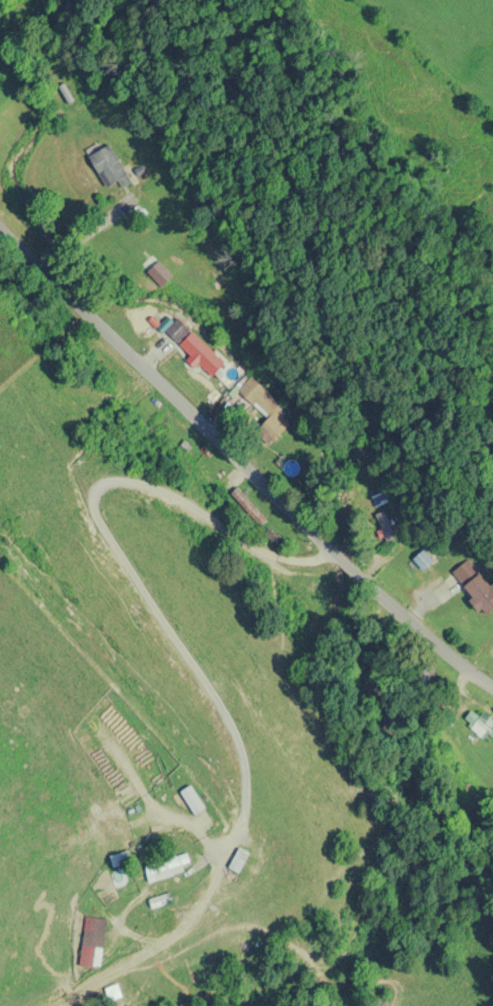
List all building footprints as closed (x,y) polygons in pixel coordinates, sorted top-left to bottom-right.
[(128,174),(109,141),(88,153),(107,185),(128,174)] [(161,286),(173,274),(158,259),(146,270),(161,286)] [(225,360),(180,316),(166,330),(212,374),(225,360)] [(233,394),(273,436),(293,418),(253,375),(233,394)] [(228,493),(260,524),(266,518),(235,486),(228,493)] [(376,511),(388,505),(380,491),(369,497),(376,511)] [(466,559),(449,574),(485,615),(492,608),(492,589),(466,559)] [(472,709),(463,721),(492,744),(492,724),(472,709)] [(180,790),(194,814),(205,807),(191,784),(180,790)] [(230,866),(240,871),(250,851),(240,846),(230,866)] [(187,869),(181,852),(145,864),(150,881),(187,869)] [(85,914),(79,965),(93,966),(94,952),(103,953),(107,917),(85,914)]
